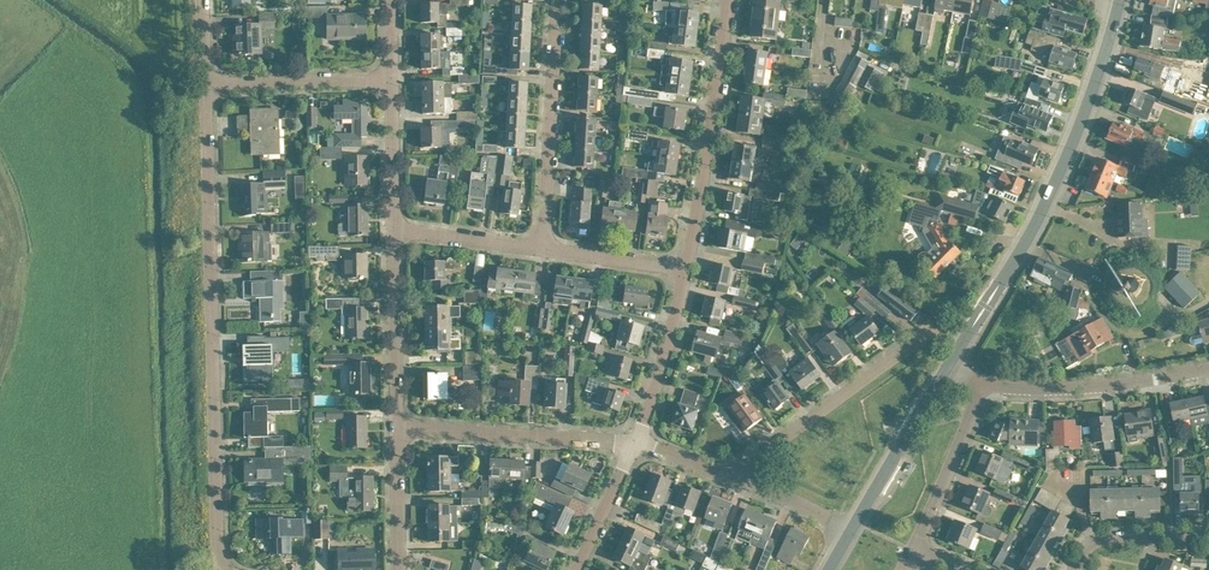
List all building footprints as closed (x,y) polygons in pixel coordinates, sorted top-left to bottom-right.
[(447,9),(455,8),(455,5),(469,5),(469,0),(450,0),(450,4),(447,4),(420,4),(421,23),(437,23),(437,27),(446,27),(446,15),(447,15),(447,9)] [(763,0),(756,0),(754,18),(779,21),(781,2),(763,0)] [(871,10),(879,11),(879,5),(880,0),(872,0),(871,10)] [(879,5),(887,6),(903,9),(904,6),(905,0),(880,0),(879,5)] [(904,6),(921,10),(923,0),(905,0),(904,6)] [(956,0),(938,0),(935,12),(943,13),(944,10),(953,12),(956,0)] [(974,0),(956,0),(953,12),(971,16),(974,0)] [(980,16),(996,21),(1001,4),(987,0),(984,0),(980,16)] [(1150,4),(1153,5),(1152,15),(1169,17),(1173,15),(1176,0),(1151,0),(1150,4)] [(696,31),(698,14),(676,11),(674,10),(674,2),(661,1),(661,2),(653,2),(652,10),(665,10),(665,26),(674,27),(674,28),(696,31)] [(513,5),(512,21),(531,22),(532,6),(513,5)] [(602,6),(582,5),(582,21),(601,22),(602,6)] [(854,17),(855,6),(838,5),(837,16),(854,17)] [(879,5),(879,11),(877,26),(884,27),(887,6),(879,5)] [(363,22),(363,15),(328,16),(328,6),(304,6),(305,18),(327,18),(328,39),(338,39),(338,38),(365,38),(365,53),(365,22),(363,22)] [(1046,16),(1042,31),(1064,37),(1066,30),(1084,35),(1088,20),(1052,9),(1049,17),(1046,16)] [(923,32),(927,14),(920,12),(916,30),(923,32)] [(927,14),(923,32),(921,44),(927,45),(933,15),(927,14)] [(1168,26),(1169,17),(1152,15),(1151,27),(1144,26),(1141,46),(1179,53),(1181,40),(1164,37),(1165,29),(1167,29),(1167,26),(1168,26)] [(261,54),(260,26),(275,25),(274,16),(259,16),(260,25),(235,26),(236,44),(234,44),(234,55),(261,54)] [(777,40),(779,21),(754,18),(752,37),(777,40)] [(853,20),(835,18),(834,26),(852,28),(853,20)] [(969,20),(966,38),(974,39),(977,22),(969,20)] [(530,38),(531,22),(512,21),(511,37),(530,38)] [(600,38),(601,22),(582,21),(581,37),(600,38)] [(1017,28),(1010,25),(1005,39),(1012,41),(1017,28)] [(462,28),(446,28),(446,36),(462,36),(462,28)] [(694,47),(696,31),(674,28),(673,36),(669,36),(668,44),(694,47)] [(1077,54),(1056,47),(1059,39),(1045,34),(1044,35),(1030,30),(1026,43),(1033,46),(1032,50),(1052,57),(1050,62),(1072,70),(1077,54)] [(443,35),(421,35),(421,52),(439,52),(439,51),(439,45),(443,45),(443,35)] [(529,54),(530,38),(511,37),(510,53),(529,54)] [(599,54),(600,38),(581,37),(580,53),(599,54)] [(649,41),(648,49),(665,51),(666,43),(649,41)] [(811,58),(812,50),(793,48),(792,56),(811,58)] [(648,49),(647,56),(661,58),(662,59),(671,60),(672,52),(665,51),(648,49)] [(768,53),(749,51),(747,67),(766,70),(768,53)] [(439,52),(421,52),(422,69),(442,69),(443,75),(450,75),(450,71),(452,71),(452,67),(450,67),(450,52),(439,52)] [(528,71),(529,54),(510,53),(509,70),(528,71)] [(598,70),(599,54),(580,53),(579,69),(598,70)] [(865,71),(868,64),(869,63),(856,56),(852,64),(865,71)] [(1059,103),(1064,87),(1050,82),(1051,79),(1047,78),(1050,71),(1037,66),(1026,63),(1026,60),(997,56),(995,67),(1036,74),(1036,75),(1040,76),(1036,84),(1031,82),(1026,98),(1027,98),(1038,102),(1038,101),(1039,96),(1059,103)] [(1139,58),(1134,72),(1160,81),(1162,75),(1168,77),(1163,90),(1165,91),(1174,94),(1181,73),(1171,69),(1165,67),(1155,64),(1139,58)] [(661,67),(660,75),(689,80),(692,63),(671,60),(662,59),(661,67)] [(631,86),(630,76),(624,76),(624,64),(619,65),(620,86),(631,86)] [(861,78),(865,71),(852,64),(848,71),(861,78)] [(881,72),(868,64),(865,71),(861,78),(859,82),(872,89),(881,72)] [(497,66),(483,66),(482,73),(496,74),(497,66)] [(764,86),(766,70),(747,67),(745,83),(764,86)] [(858,84),(859,82),(861,78),(848,71),(844,79),(856,88),(858,84)] [(982,86),(984,77),(968,73),(966,81),(982,86)] [(479,83),(479,79),(479,74),(463,75),(459,75),(459,84),(479,83)] [(687,96),(689,80),(660,75),(659,85),(663,85),(662,93),(687,96)] [(496,85),(496,77),(482,76),(482,84),(496,85)] [(597,79),(578,77),(577,94),(596,95),(597,79)] [(856,88),(844,79),(840,85),(852,93),(856,88)] [(451,82),(421,83),(422,99),(451,98),(451,82)] [(508,83),(507,99),(526,100),(527,84),(508,83)] [(1019,96),(1021,86),(1010,84),(1008,94),(1019,96)] [(852,93),(840,85),(836,91),(848,99),(852,93)] [(1180,91),(1179,95),(1186,98),(1189,89),(1182,86),(1180,91)] [(1146,122),(1153,104),(1155,98),(1128,87),(1122,103),(1132,107),(1128,116),(1146,122)] [(806,99),(807,91),(788,88),(787,96),(806,99)] [(659,92),(642,90),(637,89),(636,97),(652,99),(658,100),(659,92)] [(848,99),(836,91),(832,97),(844,105),(848,99)] [(1193,114),(1197,104),(1164,92),(1160,101),(1193,114)] [(743,97),(741,114),(764,118),(763,119),(773,120),(775,103),(785,105),(786,96),(765,93),(764,100),(743,97)] [(596,111),(596,95),(577,94),(577,110),(596,111)] [(651,107),(652,99),(636,97),(628,96),(627,104),(651,107)] [(844,105),(832,97),(828,103),(840,111),(844,105)] [(451,114),(451,98),(422,99),(422,114),(451,114)] [(1051,104),(1038,101),(1038,102),(1027,98),(1024,105),(1019,103),(1011,122),(1026,129),(1028,124),(1046,132),(1049,125),(1051,124),(1053,120),(1052,118),(1053,116),(1047,114),(1051,104)] [(525,116),(526,100),(507,99),(506,115),(525,116)] [(343,107),(334,107),(334,119),(355,119),(355,134),(356,137),(361,137),(367,137),(366,105),(358,105),(358,100),(343,100),(343,107)] [(316,107),(305,107),(306,127),(316,127),(316,107)] [(682,130),(685,111),(655,107),(653,116),(664,118),(663,127),(682,130)] [(276,129),(276,111),(267,111),(267,108),(261,109),(261,111),(252,112),(252,116),(236,117),(237,130),(250,129),(250,142),(253,142),(253,153),(267,152),(267,155),(269,155),(269,152),(277,152),(276,138),(279,138),(279,129),(276,129)] [(296,110),(285,111),(285,119),(296,118),(296,110)] [(477,120),(476,111),(456,112),(457,120),(457,121),(465,120),(477,120)] [(761,135),(763,119),(764,118),(741,114),(738,132),(761,135)] [(525,132),(525,116),(506,115),(505,131),(525,132)] [(595,119),(576,118),(575,134),(594,136),(595,119)] [(445,128),(422,129),(423,148),(442,147),(448,147),(448,137),(448,133),(456,133),(456,128),(465,128),(465,120),(457,121),(457,120),(445,121),(445,128)] [(1158,120),(1156,126),(1165,129),(1167,123),(1158,120)] [(1126,127),(1114,122),(1107,138),(1126,146),(1123,156),(1133,160),(1142,140),(1143,140),(1146,133),(1127,125),(1126,127)] [(1165,129),(1156,126),(1153,135),(1166,140),(1169,131),(1165,129)] [(628,130),(627,137),(647,140),(648,132),(628,130)] [(524,149),(525,132),(505,131),(505,148),(524,149)] [(762,141),(763,141),(779,144),(781,136),(763,133),(762,141)] [(355,134),(333,134),(334,147),(341,147),(356,147),(362,147),(361,137),(356,137),(355,134)] [(593,152),(594,136),(575,134),(574,151),(593,152)] [(823,134),(820,145),(837,150),(840,139),(823,134)] [(1021,169),(1024,162),(1032,165),(1039,150),(1021,142),(1005,136),(996,159),(1021,169)] [(677,160),(680,145),(651,140),(650,149),(657,150),(656,157),(677,160)] [(786,145),(779,144),(763,141),(762,149),(785,153),(786,145)] [(497,145),(483,144),(483,145),(482,152),(496,153),(497,145)] [(759,149),(736,145),(733,162),(753,165),(762,166),(763,159),(758,158),(759,149)] [(341,159),(341,147),(334,147),(319,147),(320,159),(341,159)] [(592,168),(593,152),(574,151),(573,167),(592,168)] [(498,156),(496,175),(510,176),(511,157),(498,156)] [(1119,166),(1099,158),(1092,174),(1113,182),(1116,173),(1126,177),(1128,171),(1133,173),(1137,162),(1133,160),(1123,156),(1119,166)] [(368,185),(367,157),(345,157),(346,186),(368,185)] [(675,176),(677,160),(656,157),(654,164),(648,163),(647,170),(623,167),(621,176),(640,179),(657,181),(658,173),(675,176)] [(483,211),(485,194),(488,175),(495,176),(495,174),(497,160),(488,158),(485,175),(471,173),(466,208),(483,211)] [(762,166),(753,165),(733,162),(731,178),(754,182),(754,181),(760,177),(762,166)] [(456,185),(458,175),(459,167),(448,166),(447,173),(438,172),(437,182),(427,180),(424,203),(444,205),(447,183),(456,185)] [(991,166),(988,173),(992,174),(1000,178),(996,188),(992,187),(990,192),(994,194),(1000,197),(1003,198),(1006,191),(1019,196),(1026,181),(1005,173),(1006,170),(1001,168),(991,166)] [(285,188),(285,180),(284,171),(263,172),(264,184),(244,185),(245,212),(240,212),(241,216),(255,215),(255,214),(264,213),(264,206),(267,206),(266,194),(264,194),(264,189),(285,188)] [(1113,182),(1092,174),(1086,189),(1106,198),(1113,182)] [(600,179),(598,197),(605,198),(607,180),(600,179)] [(644,202),(645,194),(647,180),(639,179),(636,201),(644,202)] [(656,181),(647,180),(645,194),(655,196),(656,181)] [(517,216),(522,184),(510,182),(508,190),(504,190),(501,213),(517,216)] [(782,186),(771,185),(756,182),(755,189),(780,193),(782,186)] [(1118,184),(1116,190),(1126,194),(1128,188),(1118,184)] [(1148,184),(1143,196),(1150,195),(1154,186),(1148,184)] [(750,205),(751,197),(779,201),(780,193),(755,189),(750,188),(749,196),(745,196),(728,193),(725,211),(736,213),(736,214),(737,214),(736,219),(748,221),(750,205)] [(591,190),(576,189),(576,197),(579,197),(578,203),(571,203),(570,223),(579,223),(579,229),(587,229),(587,224),(588,224),(589,205),(590,205),(591,190)] [(1013,207),(999,200),(1000,197),(978,191),(974,205),(947,197),(944,209),(984,220),(988,213),(1005,222),(1013,207)] [(1175,199),(1175,208),(1188,207),(1187,198),(1175,199)] [(664,217),(666,205),(664,205),(665,200),(657,199),(656,203),(650,203),(646,233),(656,234),(656,235),(659,236),(659,235),(664,236),(667,218),(664,217)] [(617,229),(620,211),(619,211),(620,202),(609,200),(608,209),(603,209),(601,227),(617,229)] [(1142,203),(1118,204),(1119,238),(1142,237),(1142,236),(1148,236),(1148,219),(1142,220),(1142,203)] [(954,260),(961,252),(950,241),(949,242),(937,223),(942,211),(916,204),(910,223),(928,228),(939,250),(932,257),(929,253),(928,252),(926,251),(924,251),(923,252),(920,253),(919,254),(918,256),(918,258),(918,259),(918,261),(919,263),(924,267),(924,266),(936,278),(951,263),(953,265),(956,262),(954,260)] [(368,235),(368,205),(347,205),(347,224),(340,223),(338,225),(338,234),(340,236),(368,235)] [(637,213),(620,211),(617,229),(634,231),(637,213)] [(951,215),(948,225),(956,227),(959,218),(951,215)] [(760,225),(755,224),(727,219),(726,228),(728,228),(727,231),(722,230),(719,247),(737,251),(738,249),(743,251),(746,236),(758,238),(760,225)] [(291,223),(271,224),(271,233),(291,233),(291,223)] [(254,234),(241,234),(242,245),(243,245),(244,262),(263,261),(272,261),(271,248),(268,248),(268,244),(267,233),(254,234)] [(799,234),(791,245),(798,250),(806,239),(799,234)] [(308,257),(314,257),(318,262),(323,261),(326,259),(328,260),(336,260),(342,266),(342,270),(345,270),(345,278),(347,278),(348,280),(349,281),(351,281),(352,281),(354,281),(355,281),(356,281),(357,280),(358,278),(359,278),(359,279),(363,279),(363,278),(367,278),(366,258),(354,258),(354,256),(342,256),(342,254),(339,254),(338,246),(308,246),(308,257)] [(1138,246),(1124,255),(1136,274),(1150,264),(1138,246)] [(1177,270),(1190,270),(1192,246),(1178,246),(1177,270)] [(747,253),(745,260),(760,262),(775,264),(776,258),(761,255),(747,253)] [(441,263),(424,263),(425,281),(432,281),(432,290),(446,289),(446,280),(444,280),(444,269),(459,271),(460,264),(456,263),(456,261),(455,259),(453,258),(450,257),(448,258),(447,260),(446,262),(441,261),(441,263)] [(1040,257),(1031,276),(1036,279),(1034,282),(1045,288),(1046,285),(1050,288),(1051,287),(1065,294),(1062,306),(1080,310),(1080,308),(1089,310),(1091,302),(1079,299),(1081,290),(1067,286),(1074,274),(1040,257)] [(763,273),(765,263),(760,262),(744,260),(742,269),(763,273)] [(733,268),(715,264),(711,283),(718,285),(717,292),(728,294),(729,287),(733,268)] [(483,267),(475,266),(473,281),(481,282),(482,274),(483,267)] [(513,292),(516,271),(501,269),(500,276),(482,274),(481,282),(480,294),(480,298),(487,299),(487,294),(503,296),(504,290),(513,292)] [(539,301),(541,282),(531,281),(532,273),(516,271),(513,292),(522,293),(521,299),(539,301)] [(1181,272),(1165,287),(1185,308),(1201,293),(1181,272)] [(865,275),(860,283),(868,288),(873,280),(865,275)] [(556,277),(553,303),(561,305),(571,306),(571,300),(574,279),(556,277)] [(1129,278),(1127,279),(1126,280),(1124,282),(1123,284),(1123,286),(1123,288),(1123,290),(1124,292),(1125,294),(1127,295),(1129,296),(1131,297),(1133,297),(1135,296),(1137,296),(1139,294),(1140,293),(1141,291),(1142,289),(1142,287),(1142,284),(1141,282),(1139,281),(1138,279),(1136,278),(1134,278),(1132,278),(1129,278)] [(574,279),(571,300),(581,301),(580,307),(589,308),(592,282),(574,279)] [(250,282),(243,282),(243,299),(259,298),(260,322),(273,322),(281,321),(281,318),(280,302),(284,302),(284,281),(281,281),(250,282)] [(878,288),(882,291),(878,296),(911,321),(920,311),(882,283),(878,288)] [(647,289),(624,286),(624,293),(613,291),(613,295),(614,295),(613,302),(622,303),(622,302),(635,304),(635,308),(647,310),(649,298),(646,298),(647,289)] [(735,294),(756,299),(758,291),(737,286),(735,294)] [(862,286),(857,293),(876,310),(883,304),(862,286)] [(480,298),(480,294),(480,289),(464,290),(464,304),(480,303),(480,298)] [(757,300),(739,296),(734,295),(732,304),(754,309),(757,300)] [(598,296),(597,307),(610,309),(612,298),(598,296)] [(726,302),(708,297),(703,316),(711,318),(710,323),(721,326),(726,302)] [(860,298),(855,304),(865,313),(866,312),(870,316),(875,311),(860,298)] [(342,299),(325,299),(325,310),(342,310),(342,299)] [(310,314),(308,301),(302,302),(304,315),(310,314)] [(1079,310),(1062,306),(1060,316),(1077,320),(1079,310)] [(459,307),(425,308),(425,329),(448,328),(448,318),(460,317),(459,307)] [(618,312),(597,307),(595,315),(616,320),(618,312)] [(367,325),(367,308),(345,308),(345,339),(367,339),(367,338),(365,338),(365,325),(367,325)] [(827,309),(820,314),(832,330),(839,325),(827,309)] [(552,311),(544,310),(543,322),(542,328),(549,329),(552,311)] [(587,315),(582,333),(580,342),(587,344),(587,342),(588,342),(590,335),(589,335),(594,317),(587,315)] [(869,317),(866,319),(852,316),(842,324),(849,333),(851,331),(862,346),(880,333),(869,317)] [(1102,319),(1066,339),(1079,361),(1093,354),(1091,351),(1113,337),(1102,319)] [(1199,323),(1201,330),(1199,330),(1200,333),(1201,333),(1202,334),(1192,337),(1189,340),(1191,344),(1194,346),(1205,343),(1204,342),(1208,340),(1208,320),(1199,323)] [(638,346),(643,327),(622,321),(615,349),(628,353),(629,352),(628,352),(630,344),(638,346)] [(246,322),(245,334),(262,335),(263,323),(246,322)] [(744,333),(745,325),(727,322),(726,330),(744,333)] [(814,353),(801,335),(793,324),(787,329),(807,357),(814,353)] [(448,340),(448,328),(425,329),(426,350),(460,349),(460,340),(448,340)] [(1162,334),(1164,339),(1177,334),(1173,328),(1162,334)] [(719,348),(720,344),(731,347),(732,342),(741,345),(743,336),(723,331),(721,338),(707,335),(707,338),(698,336),(694,351),(702,353),(699,364),(709,367),(712,356),(715,347),(719,348)] [(818,344),(834,366),(852,353),(836,332),(818,344)] [(245,346),(242,346),(243,366),(245,366),(248,366),(248,378),(260,378),(260,382),(272,381),(271,350),(286,350),(286,338),(265,338),(265,336),(247,337),(247,346),(245,346)] [(604,346),(588,342),(587,342),(587,344),(585,350),(602,354),(604,346)] [(465,353),(465,366),(481,366),(481,353),(465,353)] [(565,353),(564,375),(572,375),(574,354),(565,353)] [(626,379),(631,360),(608,354),(602,374),(629,381),(629,380),(626,379)] [(803,389),(820,376),(808,360),(792,371),(787,364),(788,363),(781,354),(772,361),(782,374),(792,388),(799,383),(803,389)] [(346,355),(324,356),(324,366),(346,365),(350,365),(349,364),(362,363),(362,355),(346,355)] [(782,374),(772,361),(765,365),(775,379),(782,374)] [(742,378),(747,371),(737,362),(731,369),(742,378)] [(362,363),(349,364),(350,365),(350,395),(371,395),(370,363),(362,363)] [(481,381),(481,366),(465,366),(463,366),(464,381),(481,381)] [(525,366),(525,375),(529,375),(529,381),(537,382),(538,367),(525,366)] [(709,367),(707,374),(722,378),(723,372),(709,367)] [(724,372),(738,390),(746,384),(741,377),(725,372),(724,372)] [(447,374),(426,374),(426,400),(447,400),(447,374)] [(579,375),(577,383),(581,385),(585,381),(586,377),(579,375)] [(587,384),(585,390),(595,393),(592,402),(618,411),(623,395),(607,390),(602,388),(604,381),(589,377),(587,384)] [(546,384),(545,407),(564,408),(565,379),(556,378),(556,385),(546,384)] [(308,380),(289,381),(289,389),(311,388),(311,383),(308,383),(308,380)] [(498,382),(498,396),(510,397),(509,405),(528,406),(529,384),(498,382)] [(760,388),(753,393),(764,408),(770,404),(774,410),(790,399),(778,384),(764,394),(760,388)] [(693,431),(699,410),(695,409),(699,394),(685,390),(681,404),(679,404),(672,424),(693,431)] [(747,430),(763,419),(742,391),(722,406),(738,428),(733,431),(741,443),(751,435),(747,430)] [(1203,397),(1187,400),(1191,420),(1208,416),(1203,397)] [(285,435),(259,436),(259,420),(266,420),(266,412),(290,411),(299,411),(299,398),(290,398),(290,399),(251,399),(251,408),(253,407),(253,412),(244,413),(244,438),(248,438),(248,448),(285,447),(285,446),(285,435)] [(1191,420),(1187,400),(1171,404),(1175,423),(1191,420)] [(342,410),(327,411),(327,419),(342,419),(342,410)] [(1151,412),(1125,416),(1129,439),(1128,439),(1129,442),(1130,443),(1138,442),(1139,441),(1138,438),(1154,436),(1151,412)] [(367,448),(366,417),(346,417),(347,448),(367,448)] [(1114,440),(1112,421),(1106,422),(1105,418),(1090,420),(1094,443),(1104,442),(1105,451),(1114,450),(1113,440),(1114,440)] [(1037,443),(1038,422),(1012,421),(1012,426),(1005,426),(997,422),(991,437),(1002,442),(1003,439),(1011,440),(1011,441),(1037,443)] [(1081,449),(1081,431),(1081,427),(1075,427),(1074,421),(1055,422),(1055,437),(1053,437),(1053,446),(1061,446),(1061,450),(1068,450),(1068,449),(1081,449)] [(1176,426),(1168,427),(1172,445),(1179,443),(1176,426)] [(1166,457),(1163,438),(1154,440),(1160,466),(1168,466),(1166,457)] [(312,446),(285,446),(285,447),(285,459),(285,460),(312,460),(312,446)] [(1057,456),(1057,450),(1053,450),(1046,450),(1047,469),(1058,469),(1057,456)] [(985,452),(977,472),(995,479),(1005,483),(1006,481),(1009,480),(1014,469),(1013,466),(1013,465),(1028,471),(1031,463),(1013,455),(1003,451),(1000,458),(985,452)] [(1108,454),(1110,468),(1125,467),(1123,452),(1108,454)] [(458,466),(458,457),(427,458),(428,475),(449,474),(449,466),(458,466)] [(1174,457),(1173,458),(1174,495),(1181,495),(1182,513),(1199,512),(1199,494),(1202,494),(1202,484),(1190,484),(1183,484),(1183,476),(1182,458),(1182,457),(1174,457)] [(282,480),(282,459),(265,459),(265,460),(251,461),(251,460),(249,460),(250,461),(244,461),(245,481),(266,480),(266,481),(282,480)] [(482,476),(482,459),(474,459),(473,476),(482,476)] [(506,479),(507,461),(490,459),(489,478),(497,478),(497,488),(505,488),(505,479),(506,479)] [(523,480),(523,470),(524,462),(507,461),(506,479),(523,480)] [(539,478),(540,463),(532,462),(532,478),(539,478)] [(590,475),(569,465),(562,481),(556,479),(552,487),(572,496),(575,488),(582,491),(590,475)] [(1031,466),(1029,471),(1035,474),(1037,468),(1031,466)] [(346,467),(330,468),(330,481),(346,481),(346,467)] [(464,482),(458,482),(449,482),(449,474),(428,475),(428,492),(458,491),(461,491),(461,499),(479,498),(481,498),(481,491),(464,491),(464,482)] [(675,491),(669,489),(671,482),(654,475),(647,492),(646,494),(647,494),(645,499),(663,505),(663,504),(669,506),(671,501),(675,491)] [(373,510),(372,477),(353,478),(353,477),(352,477),(352,479),(347,479),(348,497),(348,511),(373,510)] [(528,486),(528,485),(522,483),(516,499),(523,501),(528,486)] [(536,483),(530,497),(535,499),(547,505),(546,508),(552,511),(545,527),(562,535),(572,512),(567,510),(572,499),(536,483)] [(694,512),(701,493),(684,486),(678,504),(671,501),(669,506),(667,511),(662,525),(671,528),(675,518),(681,520),(685,508),(694,512)] [(989,493),(971,486),(962,506),(980,514),(985,516),(988,516),(991,515),(993,511),(992,508),(990,507),(989,505),(985,503),(989,493)] [(993,495),(1024,509),(1028,502),(996,488),(993,495)] [(1041,504),(1048,491),(1042,488),(1035,501),(1041,504)] [(1143,517),(1142,489),(1126,490),(1126,511),(1136,511),(1136,518),(1143,517)] [(1161,510),(1160,491),(1160,489),(1142,489),(1143,517),(1151,517),(1150,510),(1161,510)] [(1108,518),(1108,490),(1091,490),(1091,512),(1102,511),(1102,519),(1108,518)] [(1126,511),(1126,490),(1108,490),(1108,518),(1116,518),(1116,511),(1126,511)] [(1048,508),(1055,495),(1048,491),(1041,504),(1048,508)] [(1055,512),(1062,499),(1055,495),(1048,508),(1052,510),(1055,512)] [(723,530),(732,504),(714,498),(707,518),(717,522),(715,527),(723,530)] [(1062,516),(1069,503),(1062,499),(1055,512),(1062,516)] [(1068,520),(1074,508),(1075,507),(1069,503),(1062,516),(1068,520)] [(1035,508),(1031,505),(1026,514),(1030,517),(1035,508)] [(457,506),(428,506),(428,524),(448,524),(457,524),(457,506)] [(531,513),(540,524),(548,517),(538,506),(531,513)] [(754,534),(762,515),(747,509),(736,537),(743,540),(746,531),(754,534)] [(496,510),(495,516),(507,519),(508,513),(496,510)] [(1062,516),(1055,512),(1052,510),(1044,524),(1065,536),(1068,530),(1065,528),(1069,520),(1068,520),(1062,516)] [(1026,525),(1030,517),(1026,514),(1021,523),(1026,525)] [(662,525),(639,515),(636,522),(659,533),(662,525)] [(769,540),(777,521),(762,515),(754,534),(762,537),(758,546),(765,548),(769,540)] [(281,519),(256,520),(257,538),(270,538),(271,554),(290,554),(289,537),(304,537),(303,521),(288,521),(288,524),(281,524),(281,519)] [(328,520),(313,521),(313,539),(328,539),(328,538),(334,538),(333,521),(328,521),(328,520)] [(505,522),(486,521),(485,529),(493,529),(493,528),(506,528),(509,523),(505,523),(505,522)] [(956,521),(949,540),(955,543),(955,544),(957,545),(957,544),(969,548),(976,529),(956,521)] [(509,523),(506,528),(506,529),(523,536),(526,528),(514,523),(509,522),(509,523)] [(457,524),(448,524),(428,524),(429,542),(457,541),(457,524)] [(1061,542),(1065,536),(1044,524),(1037,539),(1054,548),(1058,540),(1061,542)] [(1010,535),(1001,531),(985,525),(982,533),(998,540),(1005,543),(1007,541),(1010,535)] [(793,529),(778,557),(791,564),(794,557),(793,556),(795,551),(801,555),(810,537),(802,534),(804,531),(795,527),(794,529),(793,529)] [(629,528),(622,543),(639,551),(649,555),(652,548),(656,540),(629,528)] [(465,530),(465,539),(477,539),(477,530),(465,530)] [(719,561),(728,537),(728,535),(721,532),(713,553),(711,558),(719,561)] [(1011,532),(1010,535),(1007,541),(1011,543),(1016,535),(1011,532)] [(538,541),(526,536),(521,548),(528,552),(524,560),(545,569),(553,553),(536,545),(538,541)] [(677,551),(681,543),(665,536),(661,544),(677,551)] [(735,540),(728,537),(719,561),(725,563),(727,558),(728,559),(735,540)] [(1049,556),(1054,548),(1037,539),(1029,553),(1049,564),(1053,558),(1049,556)] [(1007,541),(1005,543),(999,554),(1004,557),(1011,543),(1007,541)] [(622,543),(615,558),(632,566),(630,569),(646,569),(652,557),(639,551),(622,543)] [(337,562),(337,565),(339,565),(339,569),(374,569),(373,553),(366,553),(366,550),(338,550),(339,562),(337,562)] [(756,569),(765,569),(771,555),(764,552),(756,569)] [(701,553),(697,561),(703,564),(707,556),(701,553)] [(1049,564),(1029,553),(1021,567),(1027,569),(1041,569),(1042,568),(1045,569),(1046,569),(1049,564)] [(740,569),(744,569),(746,565),(730,557),(727,564),(740,569)] [(1191,558),(1191,566),(1207,567),(1207,559),(1191,558)] [(1183,566),(1165,559),(1162,567),(1159,566),(1157,569),(1181,569),(1183,566)] [(432,560),(429,568),(437,569),(447,569),(449,565),(432,560)] [(483,562),(474,560),(471,569),(480,569),(483,562)]
